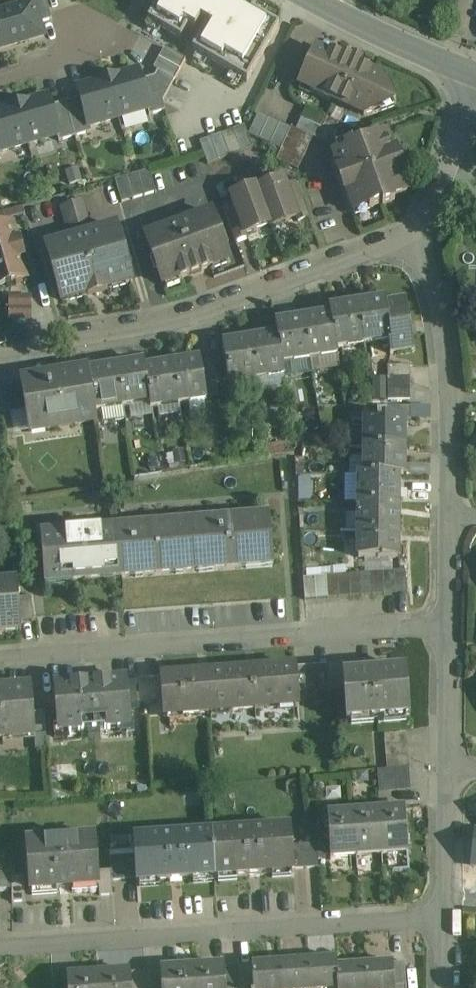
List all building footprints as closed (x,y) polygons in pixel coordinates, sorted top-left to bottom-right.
[(47,0),(33,0),(34,2),(35,2),(41,24),(52,20),(47,0)] [(194,51),(247,79),(279,19),(244,0),(221,0),(218,7),(204,0),(161,0),(151,19),(182,35),(192,16),(208,25),(194,51)] [(0,12),(0,49),(45,36),(42,29),(41,24),(35,2),(34,2),(0,12)] [(186,60),(165,49),(160,59),(180,70),(186,60)] [(340,59),(330,55),(329,57),(317,51),(300,88),(331,103),(332,100),(365,115),(397,104),(390,87),(384,84),(382,78),(361,69),(363,64),(352,59),(351,61),(341,57),(340,59)] [(160,59),(154,69),(158,72),(175,81),(180,70),(160,59)] [(138,71),(108,79),(119,119),(148,110),(149,110),(141,81),(138,71)] [(155,77),(141,81),(149,110),(148,110),(150,116),(166,111),(163,102),(175,81),(158,72),(155,77)] [(108,79),(78,88),(81,98),(89,127),(90,127),(119,119),(108,79)] [(48,97),(18,105),(29,144),(58,136),(59,136),(51,107),(48,97)] [(81,98),(66,103),(76,137),(92,133),(90,127),(89,127),(81,98)] [(66,103),(51,107),(59,136),(58,136),(59,142),(76,137),(66,103)] [(0,111),(0,153),(29,144),(18,105),(0,111)] [(328,118),(307,108),(297,130),(314,138),(318,140),(328,118)] [(292,129),(259,114),(249,135),(282,150),(292,129)] [(339,123),(328,118),(318,140),(329,145),(339,123)] [(245,126),(234,130),(242,152),(254,148),(249,135),(245,126)] [(297,130),(292,128),(292,129),(282,150),(277,160),(299,171),(314,138),(297,130)] [(234,130),(223,134),(231,157),(242,152),(234,130)] [(223,134),(211,138),(220,161),(231,157),(223,134)] [(357,144),(356,142),(344,146),(346,151),(332,156),(339,173),(341,172),(343,179),(339,180),(344,192),(345,192),(353,212),(369,206),(370,209),(382,204),(383,207),(395,202),(394,197),(408,192),(402,177),(405,176),(396,152),(394,153),(387,136),(368,143),(367,141),(357,144)] [(211,138),(200,142),(208,165),(220,161),(211,138)] [(150,170),(116,180),(122,203),(157,193),(150,170)] [(259,189),(258,190),(271,225),(271,227),(296,218),(297,218),(286,188),(284,181),(259,189)] [(310,217),(297,183),(286,188),(297,218),(296,218),(298,222),(310,217)] [(258,187),(232,197),(235,203),(246,234),(247,233),(271,225),(258,190),(259,189),(258,187)] [(83,202),(73,205),(79,226),(89,224),(83,202)] [(246,234),(235,203),(224,208),(236,241),(248,237),(247,233),(246,234)] [(79,226),(73,205),(62,208),(68,229),(79,226)] [(0,214),(0,226),(6,224),(5,222),(26,216),(23,207),(0,214)] [(212,214),(146,238),(163,285),(191,275),(191,276),(202,272),(202,271),(229,261),(212,214)] [(28,279),(22,258),(25,257),(20,239),(17,240),(12,222),(6,224),(0,226),(0,287),(28,279)] [(116,228),(82,238),(97,292),(132,282),(116,228)] [(82,238),(47,248),(63,302),(97,292),(82,238)] [(31,298),(11,298),(11,319),(30,319),(31,298)] [(387,307),(386,301),(358,306),(364,345),(391,340),(392,344),(389,345),(391,355),(415,351),(407,304),(387,307)] [(358,306),(330,310),(331,316),(337,349),(364,345),(358,306)] [(331,316),(304,320),(310,359),(337,355),(337,349),(331,316)] [(304,320),(277,325),(279,337),(283,364),(310,359),(304,320)] [(279,337),(251,341),(257,380),(285,376),(283,364),(279,337)] [(251,341),(223,346),(225,358),(228,380),(229,384),(257,380),(251,341)] [(225,358),(213,360),(217,382),(228,380),(225,358)] [(213,360),(201,362),(205,384),(217,382),(213,360)] [(201,361),(173,366),(179,404),(208,400),(205,384),(201,362),(201,361)] [(145,365),(117,369),(123,407),(151,403),(146,370),(145,365)] [(173,366),(146,370),(151,403),(152,409),(179,404),(173,366)] [(410,378),(410,367),(388,367),(388,378),(410,378)] [(117,369),(90,373),(96,412),(123,407),(117,369)] [(90,373),(23,384),(23,385),(27,411),(30,431),(97,420),(96,412),(90,373)] [(410,378),(388,378),(388,390),(410,389),(410,378)] [(387,397),(387,379),(375,379),(375,397),(387,397)] [(0,389),(0,395),(3,415),(27,411),(23,385),(0,389)] [(411,400),(410,389),(388,390),(389,401),(411,400)] [(411,408),(389,408),(389,419),(405,419),(411,419),(411,408)] [(389,419),(366,419),(365,447),(404,447),(405,419),(389,419)] [(404,447),(365,447),(365,475),(404,475),(404,447)] [(159,460),(150,461),(152,474),(161,473),(159,460)] [(365,475),(359,475),(358,503),(398,503),(398,475),(368,475),(365,475)] [(398,503),(358,503),(358,530),(398,531),(398,503)] [(271,519),(193,525),(197,572),(274,566),(271,519)] [(193,525),(118,530),(121,578),(197,572),(193,525)] [(118,530),(41,536),(44,583),(121,578),(118,530)] [(398,531),(358,530),(358,560),(398,560),(398,531)] [(406,571),(394,572),(396,594),(407,593),(406,571)] [(394,572),(383,573),(385,595),(396,594),(394,572)] [(373,595),(372,573),(360,574),(362,596),(373,595)] [(383,573),(372,573),(373,595),(385,595),(383,573)] [(360,574),(349,575),(351,597),(362,596),(360,574)] [(349,575),(338,576),(339,598),(351,597),(349,575)] [(338,576),(326,577),(328,599),(339,598),(338,576)] [(326,577),(315,578),(317,600),(328,599),(326,577)] [(315,578),(304,579),(305,601),(317,600),(315,578)] [(0,583),(0,632),(21,630),(21,622),(20,598),(19,582),(0,583)] [(32,597),(20,598),(21,622),(35,621),(32,597)] [(343,664),(330,665),(332,689),(344,688),(343,675),(344,675),(343,664)] [(330,665),(306,667),(308,691),(332,689),(330,665)] [(306,667),(209,675),(212,714),(300,707),(298,692),(308,691),(306,667)] [(344,675),(343,675),(344,688),(346,723),(411,718),(407,670),(344,675)] [(209,675),(161,678),(163,702),(164,718),(212,714),(209,675)] [(161,678),(139,680),(141,704),(163,702),(161,678)] [(127,681),(95,683),(95,684),(88,685),(87,684),(55,686),(59,727),(62,727),(70,733),(120,730),(127,722),(130,722),(127,681)] [(0,691),(0,739),(35,736),(34,713),(32,688),(0,691)] [(45,712),(34,713),(35,736),(47,735),(45,712)] [(407,734),(385,736),(388,770),(410,768),(407,734)] [(410,768),(388,770),(389,782),(411,781),(410,768)] [(388,770),(378,771),(379,783),(389,782),(388,770)] [(411,781),(389,782),(390,793),(411,791),(411,781)] [(389,782),(379,783),(379,794),(390,793),(389,782)] [(405,811),(379,813),(382,854),(408,852),(405,811)] [(379,813),(354,815),(357,856),(382,854),(379,813)] [(354,815),(328,817),(332,858),(357,856),(354,815)] [(292,827),(213,833),(216,877),(295,872),(293,846),(292,827)] [(213,833),(133,839),(135,856),(136,880),(137,883),(216,877),(213,833)] [(97,838),(26,843),(29,891),(99,886),(100,886),(99,873),(97,838)] [(318,845),(293,846),(295,870),(319,868),(318,845)] [(135,856),(110,857),(111,872),(112,881),(136,880),(135,856)] [(0,867),(0,891),(12,890),(12,879),(13,866),(0,867)] [(111,872),(99,873),(100,886),(99,886),(100,897),(113,896),(112,881),(111,872)] [(24,878),(12,879),(12,890),(12,904),(26,902),(24,878)] [(308,962),(310,987),(338,987),(337,968),(336,960),(308,962)] [(280,964),(282,987),(310,987),(308,962),(280,964)] [(405,963),(393,964),(395,987),(407,986),(405,963)] [(252,966),(253,987),(282,987),(280,964),(252,966)] [(365,966),(366,987),(395,987),(393,964),(365,966)] [(240,967),(242,987),(253,987),(252,966),(240,967)] [(337,968),(338,987),(366,987),(365,966),(337,968)] [(226,968),(228,987),(242,987),(240,967),(226,968)] [(193,970),(194,987),(228,987),(226,968),(193,970)] [(161,972),(162,987),(194,987),(193,970),(161,972)] [(146,973),(147,987),(162,987),(161,972),(146,973)] [(131,974),(132,987),(147,987),(146,973),(131,974)] [(99,976),(100,987),(132,987),(131,974),(99,976)] [(67,978),(68,987),(100,987),(99,976),(67,978)] [(53,979),(53,987),(68,987),(67,978),(53,979)]
